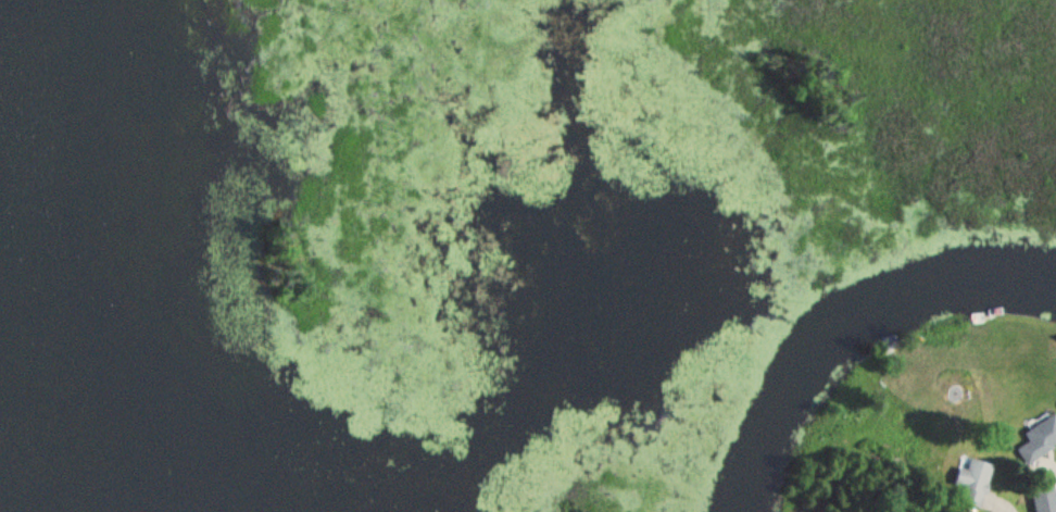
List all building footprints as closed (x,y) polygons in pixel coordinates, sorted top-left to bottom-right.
[(1055,447),(1055,417),(1054,413),(1023,432),(1029,442),(1017,449),(1027,465),(1055,447)] [(959,466),(954,486),(967,489),(964,501),(983,506),(994,464),(969,458),(967,468),(959,466)]
